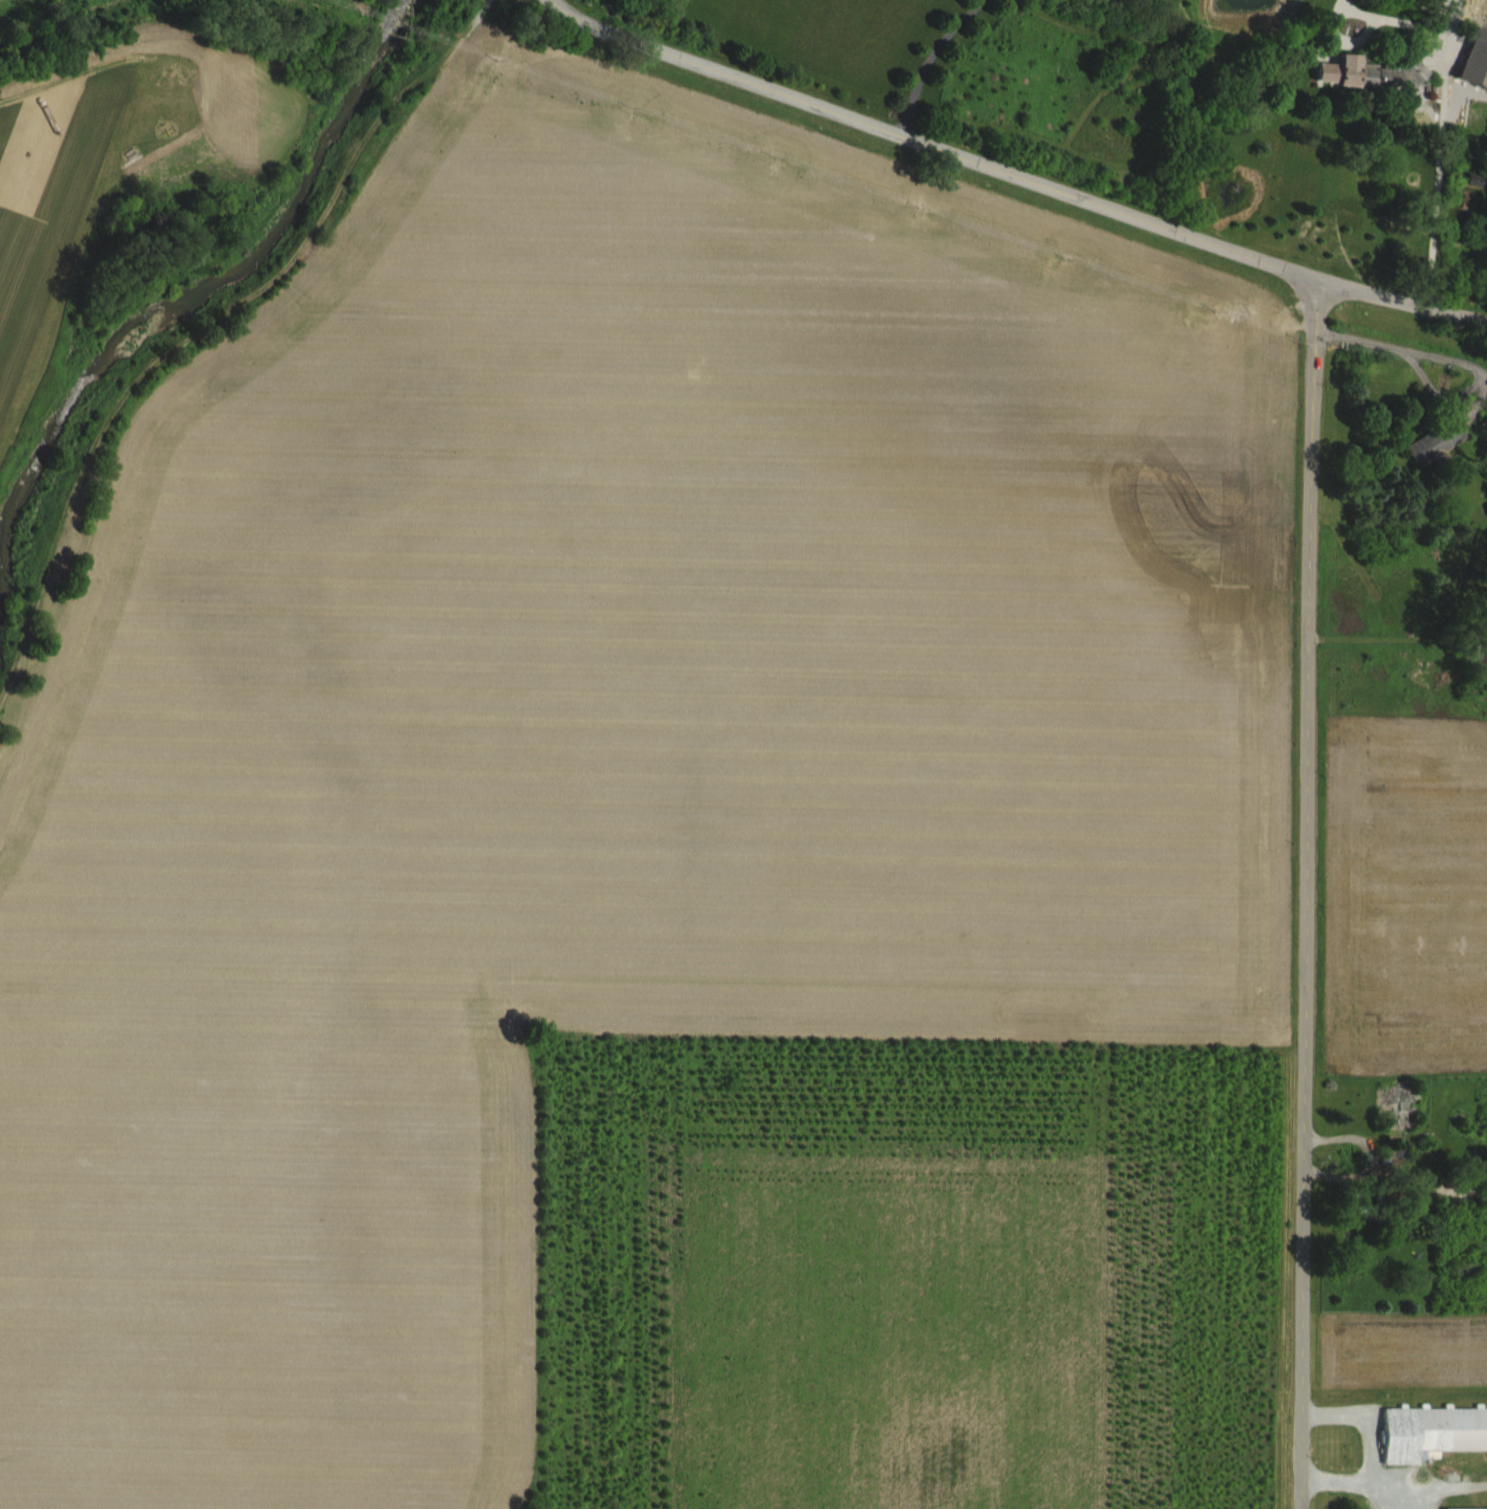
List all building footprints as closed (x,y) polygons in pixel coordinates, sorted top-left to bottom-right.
[(1486,101),(1486,42),(1482,40),(1463,93),(1486,101)] [(1325,77),(1324,96),(1429,101),(1431,71),(1411,70),(1410,82),(1365,80),(1366,69),(1347,68),(1346,78),(1325,77)] [(1414,461),(1428,484),(1476,453),(1462,431),(1414,461)] [(1393,1423),(1393,1478),(1428,1478),(1428,1465),(1441,1465),(1441,1471),(1448,1471),(1448,1465),(1486,1464),(1486,1423),(1393,1423)]
